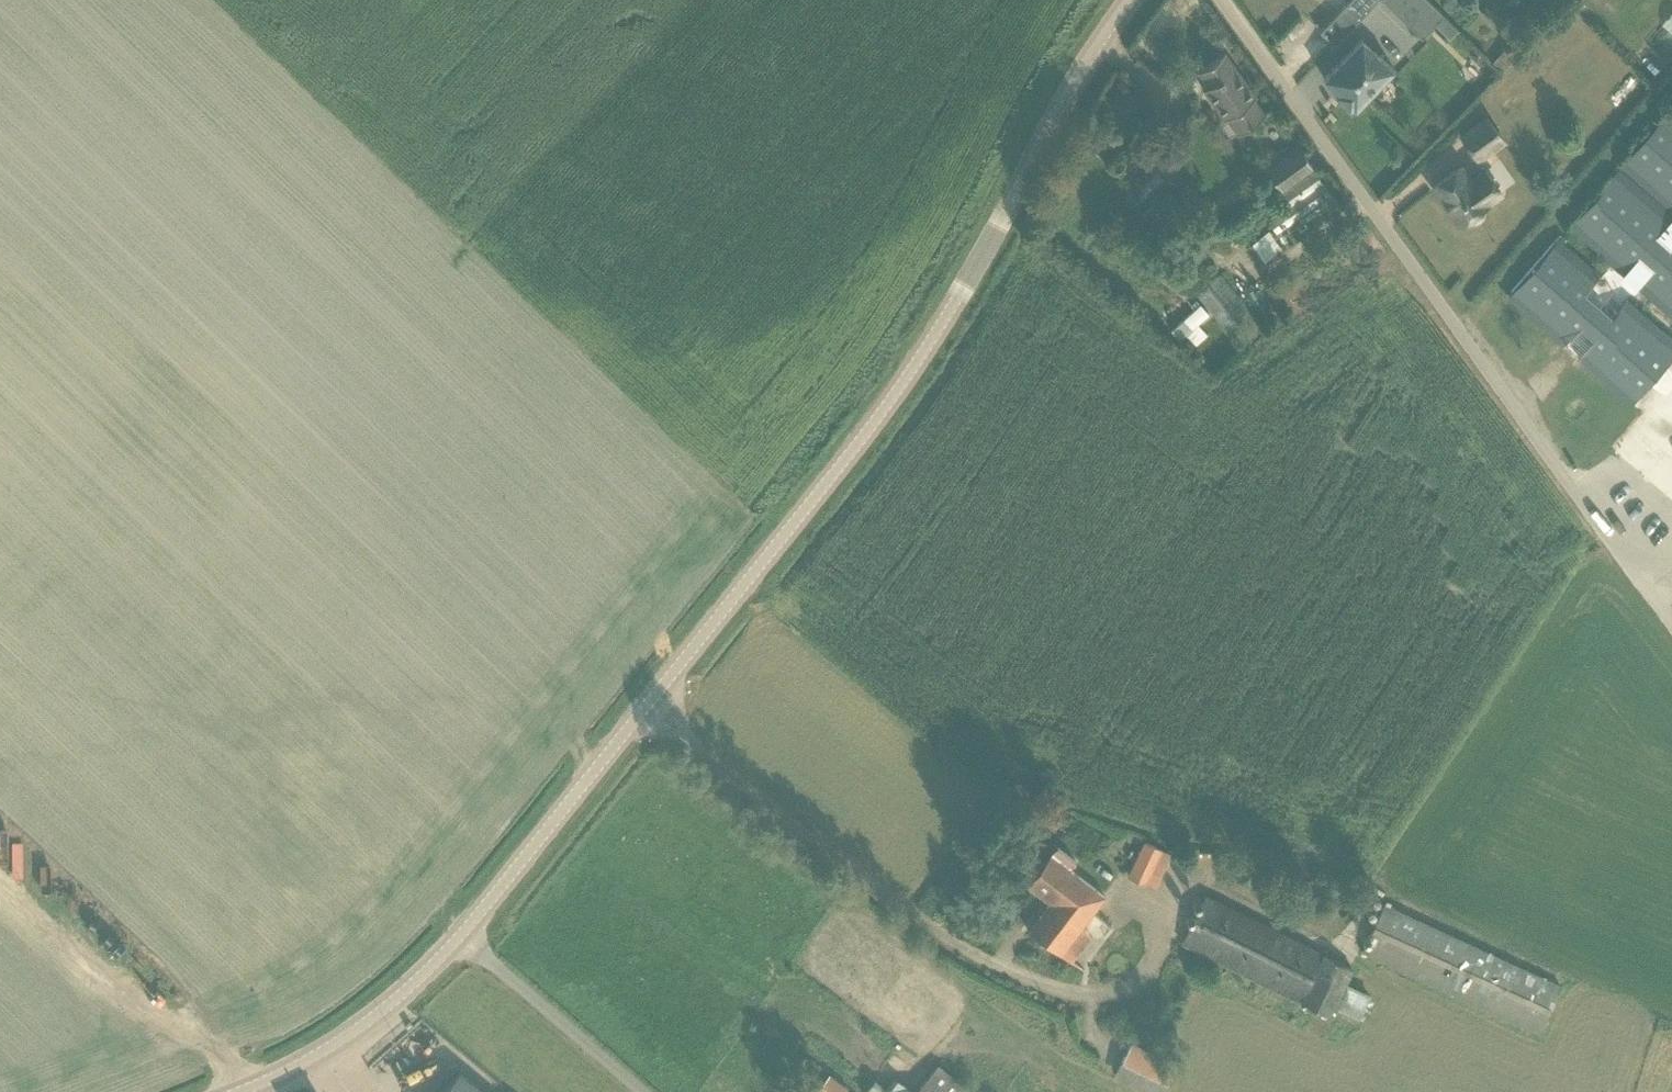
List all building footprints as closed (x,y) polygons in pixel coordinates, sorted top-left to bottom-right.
[(1334,46),(1370,8),(1362,0),(1350,0),(1320,32),(1334,46)] [(1421,38),(1443,15),(1427,0),(1381,0),(1421,38)] [(1516,19),(1526,9),(1517,0),(1509,0),(1503,6),(1516,19)] [(1393,69),(1362,38),(1323,78),(1336,92),(1334,94),(1349,109),(1351,106),(1355,109),(1393,69)] [(1506,47),(1491,62),(1500,71),(1503,73),(1517,58),(1506,47)] [(1256,97),(1224,53),(1197,72),(1208,87),(1201,91),(1223,121),(1225,120),(1237,136),(1265,115),(1253,99),(1256,97)] [(1500,71),(1491,62),(1490,61),(1472,81),(1482,91),(1500,71)] [(1670,107),(1618,166),(1671,213),(1671,109),(1670,107)] [(1458,136),(1478,163),(1506,144),(1485,116),(1458,136)] [(1297,146),(1265,170),(1282,193),(1281,194),(1289,205),(1267,220),(1276,233),(1330,194),(1313,170),(1314,169),(1297,146)] [(1462,166),(1431,187),(1432,188),(1434,187),(1446,204),(1444,205),(1458,225),(1467,219),(1470,222),(1475,224),(1481,220),(1482,215),(1480,212),(1503,196),(1484,168),(1470,177),(1462,166)] [(1617,167),(1566,226),(1610,265),(1600,276),(1563,244),(1567,240),(1560,234),(1506,296),(1633,406),(1671,362),(1671,339),(1665,333),(1671,325),(1671,215),(1617,167)] [(1144,209),(1153,217),(1174,198),(1163,189),(1144,209)] [(1262,200),(1269,209),(1277,202),(1271,193),(1262,200)] [(1266,236),(1250,246),(1261,262),(1282,248),(1274,235),(1268,239),(1266,236)] [(1192,288),(1233,333),(1253,314),(1219,274),(1207,285),(1201,279),(1192,288)] [(1185,299),(1155,326),(1165,337),(1195,310),(1185,299)] [(1170,855),(1142,842),(1126,877),(1154,890),(1170,855)] [(1075,862),(1055,847),(1026,887),(1049,904),(1028,931),(1071,963),(1091,937),(1081,929),(1105,897),(1070,870),(1075,862)] [(1323,954),(1205,895),(1181,944),(1329,1018),(1334,1009),(1358,1021),(1370,995),(1345,984),(1352,970),(1323,956),(1323,954)] [(1560,987),(1383,905),(1361,953),(1538,1034),(1560,987)] [(1142,1091),(1163,1091),(1176,1064),(1131,1043),(1121,1063),(1119,1062),(1112,1078),(1142,1091)] [(937,1065),(916,1091),(971,1091),(937,1065)] [(458,1072),(442,1091),(482,1091),(458,1072)] [(829,1074),(815,1091),(848,1091),(849,1091),(829,1074)]
